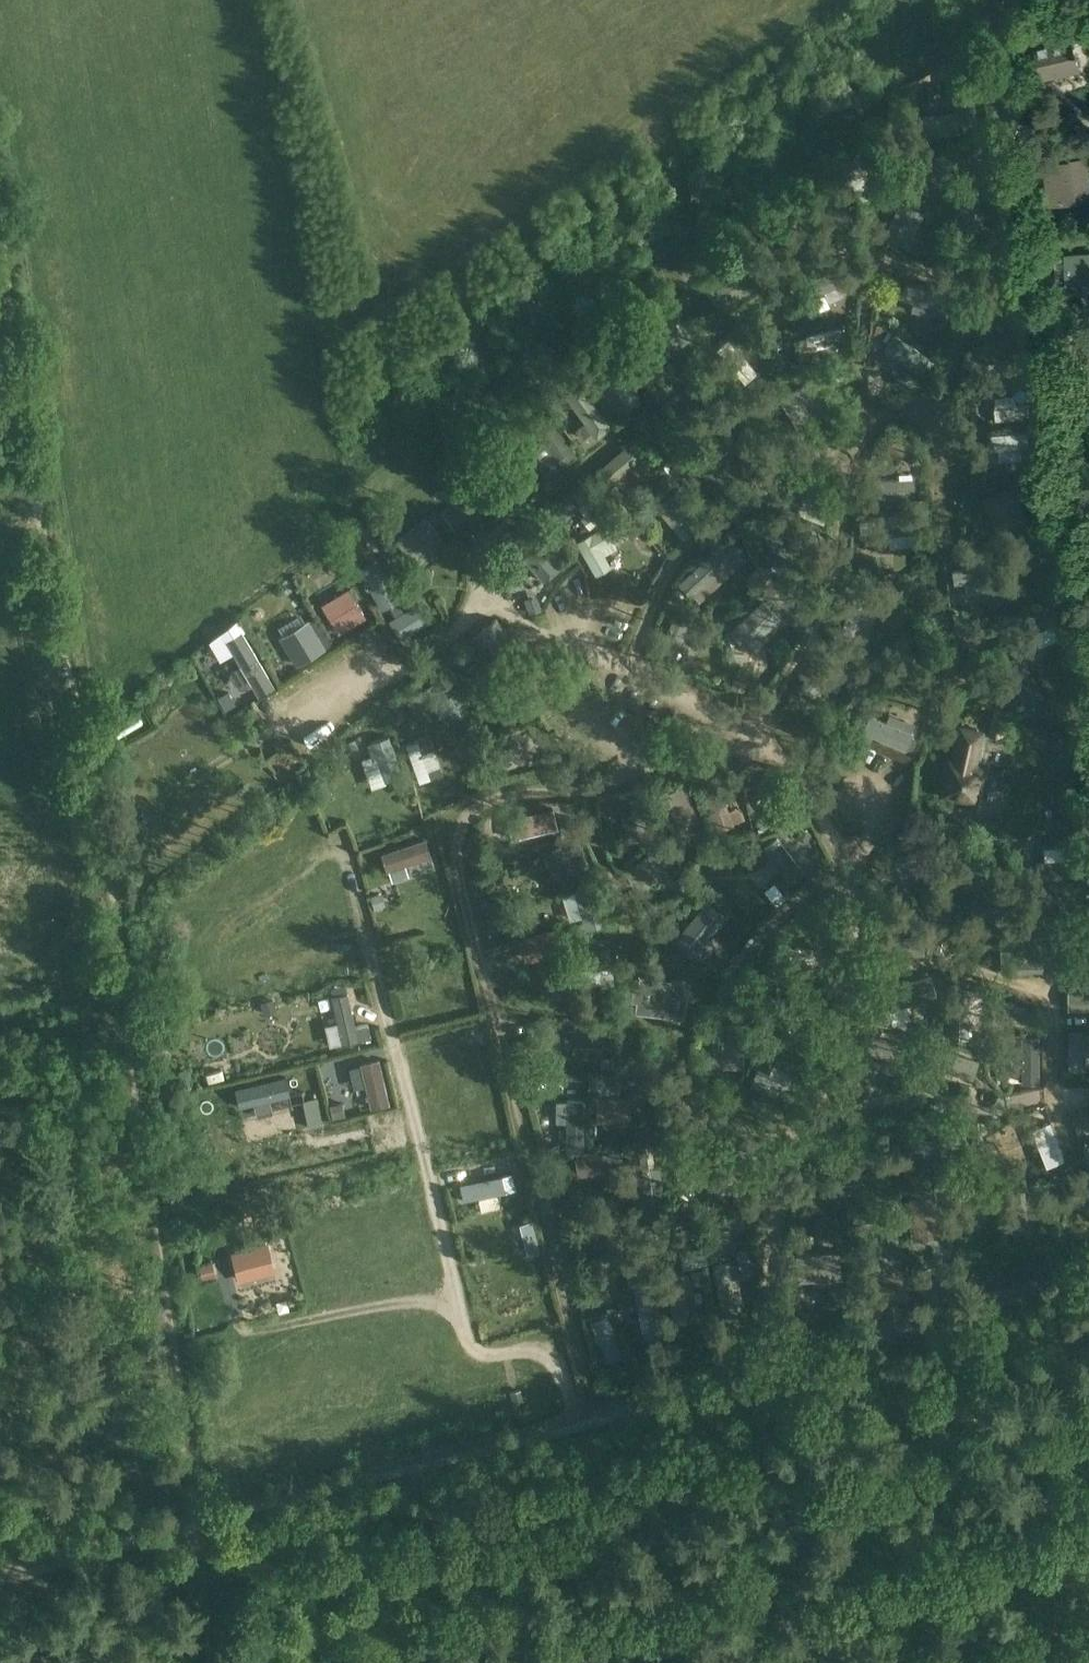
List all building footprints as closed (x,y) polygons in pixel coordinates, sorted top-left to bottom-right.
[(1072,35),(1036,42),(1044,78),(1080,71),(1072,35)] [(927,120),(929,137),(977,131),(970,78),(952,80),(957,116),(927,120)] [(1088,202),(1088,181),(1086,158),(1046,163),(1051,206),(1088,202)] [(879,194),(862,177),(867,172),(858,163),(842,180),(868,205),(879,194)] [(968,217),(969,228),(987,226),(981,176),(963,178),(966,205),(956,206),(957,218),(968,217)] [(901,243),(916,208),(901,202),(886,237),(901,243)] [(749,227),(740,234),(748,244),(757,238),(749,227)] [(849,261),(810,278),(816,293),(856,276),(849,261)] [(1064,264),(1066,295),(1088,293),(1088,262),(1064,264)] [(945,295),(906,285),(902,299),(915,302),(912,311),(929,315),(932,306),(941,308),(945,295)] [(701,309),(693,316),(700,326),(709,320),(701,309)] [(818,314),(822,324),(830,320),(826,310),(818,314)] [(934,332),(945,335),(948,322),(937,319),(934,332)] [(843,326),(809,333),(812,348),(846,341),(843,326)] [(1023,339),(1009,329),(1000,341),(1014,352),(1023,339)] [(934,359),(895,334),(881,355),(891,361),(894,356),(923,375),(934,359)] [(783,347),(781,335),(769,338),(772,349),(783,347)] [(719,352),(744,382),(756,372),(731,342),(719,352)] [(646,362),(654,373),(663,366),(655,355),(646,362)] [(596,378),(622,412),(643,397),(617,362),(596,378)] [(806,375),(811,384),(823,377),(818,367),(806,375)] [(905,390),(910,382),(900,375),(895,383),(905,390)] [(580,380),(566,391),(595,429),(609,418),(580,380)] [(780,400),(805,441),(821,432),(795,391),(780,400)] [(687,437),(662,402),(648,412),(674,447),(687,437)] [(1028,403),(1015,404),(994,406),(993,406),(995,420),(1030,417),(1028,403)] [(537,426),(545,437),(553,448),(538,459),(548,472),(577,450),(551,416),(537,426)] [(1028,432),(989,434),(990,449),(998,449),(999,461),(1022,459),(1021,448),(1029,447),(1028,432)] [(614,479),(645,455),(635,441),(603,465),(614,479)] [(689,484),(697,478),(690,467),(681,474),(689,484)] [(521,476),(529,487),(538,480),(530,470),(521,476)] [(820,475),(816,483),(825,486),(829,478),(820,475)] [(869,498),(915,496),(914,481),(869,483),(869,498)] [(989,493),(1004,527),(1029,516),(1014,482),(989,493)] [(560,519),(576,507),(590,497),(595,493),(587,483),(552,509),(560,519)] [(661,502),(689,535),(701,525),(673,491),(661,502)] [(828,511),(803,500),(798,512),(823,523),(828,511)] [(451,511),(466,532),(480,522),(464,501),(451,511)] [(896,510),(896,502),(873,502),(872,510),(896,510)] [(863,519),(865,537),(910,532),(908,514),(863,519)] [(393,539),(413,566),(444,542),(425,516),(393,539)] [(613,540),(620,536),(612,521),(577,540),(596,574),(610,565),(605,555),(600,547),(613,540)] [(812,547),(818,534),(785,521),(780,534),(792,539),(789,545),(801,550),(804,544),(812,547)] [(522,551),(528,558),(545,579),(560,567),(529,530),(514,541),(522,551)] [(698,583),(710,572),(724,559),(734,569),(746,557),(737,547),(740,544),(730,533),(688,572),(698,583)] [(962,564),(975,562),(974,553),(961,555),(962,564)] [(395,616),(402,612),(395,600),(398,598),(373,557),(358,566),(383,607),(387,605),(395,616)] [(752,574),(761,583),(774,571),(765,561),(752,574)] [(967,583),(993,579),(999,578),(997,564),(958,569),(960,584),(967,583)] [(345,602),(354,617),(366,610),(344,572),(332,580),(345,602)] [(420,585),(412,572),(404,577),(412,590),(420,585)] [(925,581),(915,577),(912,585),(922,589),(925,581)] [(857,635),(868,598),(855,593),(843,631),(857,635)] [(536,595),(526,599),(532,614),(542,610),(536,595)] [(417,603),(402,612),(395,616),(390,619),(402,638),(429,622),(417,603)] [(723,639),(738,655),(777,618),(763,603),(723,639)] [(1015,641),(1035,632),(1054,623),(1047,607),(1007,625),(1015,641)] [(676,614),(661,652),(661,656),(671,660),(674,657),(689,619),(676,614)] [(470,637),(496,672),(522,654),(496,619),(470,637)] [(325,648),(308,621),(282,637),(293,656),(298,664),(325,648)] [(233,683),(239,683),(248,678),(250,681),(258,695),(274,685),(241,629),(224,639),(240,664),(227,672),(233,683)] [(966,652),(979,650),(977,637),(964,639),(966,652)] [(816,645),(793,689),(835,710),(846,689),(837,685),(850,664),(816,645)] [(473,656),(467,647),(457,654),(464,663),(465,662),(473,656)] [(300,668),(298,664),(293,656),(288,660),(294,671),(300,668)] [(1043,701),(1023,656),(1006,664),(1026,708),(1043,701)] [(472,671),(470,672),(477,681),(486,674),(480,665),(472,671)] [(1001,736),(1005,719),(1007,709),(995,706),(988,733),(1001,736)] [(968,722),(987,726),(989,714),(970,710),(968,722)] [(912,749),(917,740),(913,735),(916,727),(891,715),(887,723),(871,716),(864,731),(906,750),(912,749)] [(131,717),(122,731),(132,738),(141,723),(131,717)] [(950,760),(943,794),(978,801),(985,768),(976,766),(983,733),(962,729),(955,761),(950,760)] [(842,750),(851,738),(841,732),(833,743),(842,750)] [(373,740),(377,750),(387,779),(403,773),(389,734),(373,740)] [(516,734),(472,756),(480,772),(524,750),(516,734)] [(428,753),(423,740),(406,746),(418,782),(431,778),(424,755),(428,753)] [(565,753),(555,763),(565,772),(574,762),(565,753)] [(717,828),(732,822),(728,810),(718,781),(702,786),(717,828)] [(779,783),(767,792),(789,822),(791,824),(803,815),(779,783)] [(682,837),(701,830),(686,785),(667,791),(682,837)] [(630,799),(633,809),(640,838),(654,835),(643,796),(630,799)] [(618,800),(604,804),(606,813),(620,810),(618,800)] [(520,828),(527,826),(550,820),(557,818),(554,806),(517,815),(520,828)] [(757,822),(762,829),(770,823),(765,816),(757,822)] [(803,827),(798,836),(807,841),(812,832),(803,827)] [(1025,831),(1010,832),(1011,843),(1026,842),(1025,831)] [(405,864),(431,855),(424,836),(382,851),(389,869),(405,864)] [(802,872),(775,837),(763,847),(790,881),(802,872)] [(543,852),(547,865),(555,863),(584,853),(579,839),(543,852)] [(621,873),(629,887),(666,862),(657,849),(621,873)] [(1071,860),(1045,862),(1036,863),(1037,879),(1081,875),(1079,859),(1071,860)] [(487,888),(483,871),(472,873),(476,890),(487,888)] [(786,896),(773,881),(763,888),(775,904),(786,896)] [(577,889),(589,928),(604,924),(592,884),(577,889)] [(380,890),(368,893),(373,907),(384,903),(380,890)] [(725,914),(708,900),(675,940),(692,954),(695,951),(703,958),(714,944),(706,937),(725,914)] [(959,913),(962,926),(970,925),(968,912),(959,913)] [(494,915),(485,918),(488,930),(497,928),(494,915)] [(561,945),(557,930),(517,941),(521,957),(561,945)] [(930,938),(928,952),(940,954),(942,940),(930,938)] [(599,960),(610,960),(609,947),(598,947),(599,960)] [(1034,969),(1034,971),(1043,971),(1043,950),(1003,950),(1003,970),(1003,971),(1007,971),(1025,971),(1025,969),(1034,969)] [(768,963),(768,977),(811,977),(812,963),(768,963)] [(588,968),(589,984),(614,983),(613,967),(588,968)] [(635,1012),(656,1015),(660,980),(639,977),(638,986),(633,985),(631,1001),(636,1002),(635,1012)] [(886,1011),(928,997),(922,980),(881,994),(886,1011)] [(669,981),(664,1016),(685,1019),(690,983),(669,981)] [(1083,991),(1069,991),(1069,1009),(1088,1009),(1088,991),(1083,991)] [(1028,1008),(996,992),(990,1004),(1022,1019),(1028,1008)] [(337,1023),(342,1044),(359,1040),(348,993),(331,997),(337,1023)] [(877,993),(866,995),(869,1014),(880,1012),(877,993)] [(288,1008),(285,994),(260,1000),(263,1014),(288,1008)] [(950,994),(949,1038),(969,1038),(969,994),(950,994)] [(746,1023),(730,1022),(728,1052),(716,1051),(715,1068),(743,1070),(746,1023)] [(1084,1048),(1084,1029),(1068,1029),(1068,1068),(1084,1068),(1084,1048)] [(767,1035),(759,1045),(768,1051),(775,1041),(767,1035)] [(900,1069),(905,1045),(863,1036),(859,1052),(885,1057),(883,1066),(900,1069)] [(1023,1037),(1023,1083),(1039,1083),(1039,1037),(1023,1037)] [(926,1045),(921,1062),(973,1079),(978,1062),(926,1045)] [(604,1056),(603,1067),(614,1068),(615,1057),(604,1056)] [(390,1104),(379,1058),(361,1063),(366,1085),(372,1108),(390,1104)] [(590,1092),(618,1095),(620,1073),(592,1071),(590,1092)] [(798,1087),(770,1075),(760,1071),(754,1086),(794,1103),(801,1088),(798,1087)] [(237,1088),(240,1106),(290,1095),(286,1077),(237,1088)] [(1072,1107),(1088,1106),(1088,1089),(1072,1089),(1072,1107)] [(631,1124),(632,1110),(646,1111),(648,1092),(631,1091),(630,1099),(601,1097),(599,1122),(631,1124)] [(309,1127),(322,1124),(317,1098),(304,1100),(309,1127)] [(567,1098),(567,1122),(566,1149),(583,1149),(584,1099),(567,1098)] [(330,1106),(333,1119),(346,1116),(343,1103),(330,1106)] [(973,1135),(984,1135),(984,1121),(973,1121),(973,1135)] [(1008,1149),(1039,1134),(1033,1122),(1002,1137),(1008,1149)] [(938,1135),(914,1136),(914,1168),(938,1168),(938,1135)] [(553,1145),(544,1146),(545,1155),(554,1153),(553,1145)] [(651,1189),(649,1166),(647,1146),(631,1148),(636,1191),(651,1189)] [(617,1152),(576,1160),(579,1175),(619,1168),(617,1152)] [(522,1195),(514,1165),(503,1168),(511,1198),(522,1195)] [(826,1181),(857,1197),(865,1183),(834,1167),(826,1181)] [(456,1180),(461,1197),(504,1186),(500,1169),(456,1180)] [(1042,1193),(1052,1193),(1051,1179),(1041,1179),(1042,1193)] [(610,1202),(623,1200),(622,1191),(609,1194),(610,1202)] [(691,1212),(704,1212),(704,1203),(691,1204),(691,1212)] [(717,1247),(728,1246),(725,1228),(714,1230),(717,1247)] [(691,1264),(708,1261),(702,1231),(685,1234),(691,1264)] [(498,1237),(481,1241),(483,1250),(500,1246),(498,1237)] [(644,1252),(659,1250),(657,1239),(642,1242),(644,1252)] [(268,1246),(234,1255),(241,1281),(274,1272),(268,1246)] [(753,1277),(748,1251),(738,1252),(742,1278),(753,1277)] [(714,1265),(721,1309),(737,1307),(729,1263),(714,1265)] [(200,1267),(203,1279),(214,1276),(211,1264),(200,1267)] [(705,1283),(702,1269),(693,1271),(695,1285),(705,1283)] [(685,1274),(668,1277),(675,1322),(692,1320),(687,1292),(692,1291),(689,1276),(685,1277),(685,1274)] [(634,1284),(643,1331),(661,1328),(651,1280),(634,1284)] [(595,1304),(603,1302),(600,1285),(592,1287),(595,1304)] [(625,1352),(608,1314),(593,1321),(610,1359),(625,1352)]
